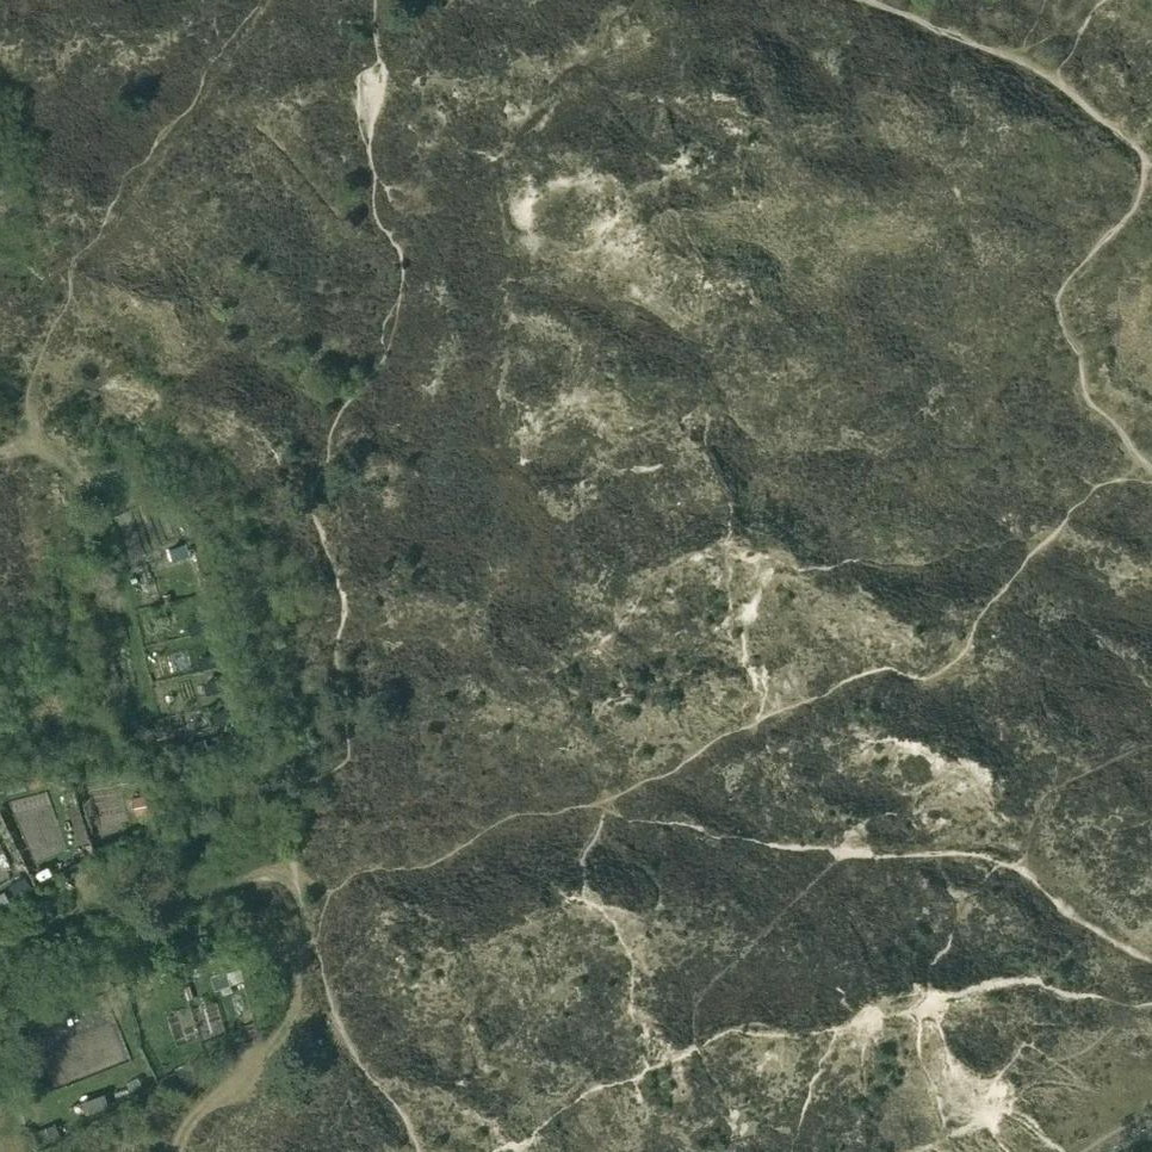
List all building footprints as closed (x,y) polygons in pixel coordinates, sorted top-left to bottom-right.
[(182,546),(173,548),(176,558),(185,555),(182,546)] [(204,619),(194,621),(196,631),(206,629),(204,619)] [(212,655),(203,657),(205,666),(214,664),(212,655)] [(218,678),(209,680),(211,690),(220,688),(218,678)] [(226,709),(216,711),(218,721),(228,719),(226,709)] [(141,768),(120,771),(122,784),(143,781),(141,768)] [(53,789),(15,801),(32,857),(70,845),(53,789)] [(145,795),(133,798),(136,814),(148,811),(145,795)] [(17,878),(0,842),(0,886),(17,878)] [(26,875),(11,884),(16,893),(17,896),(33,887),(32,885),(26,875)] [(175,972),(165,975),(167,984),(178,981),(175,972)] [(226,972),(211,978),(214,987),(220,986),(229,983),(230,982),(226,972)] [(100,1063),(86,1032),(43,1052),(57,1083),(100,1063)] [(88,1110),(112,1105),(109,1089),(84,1093),(88,1110)]
